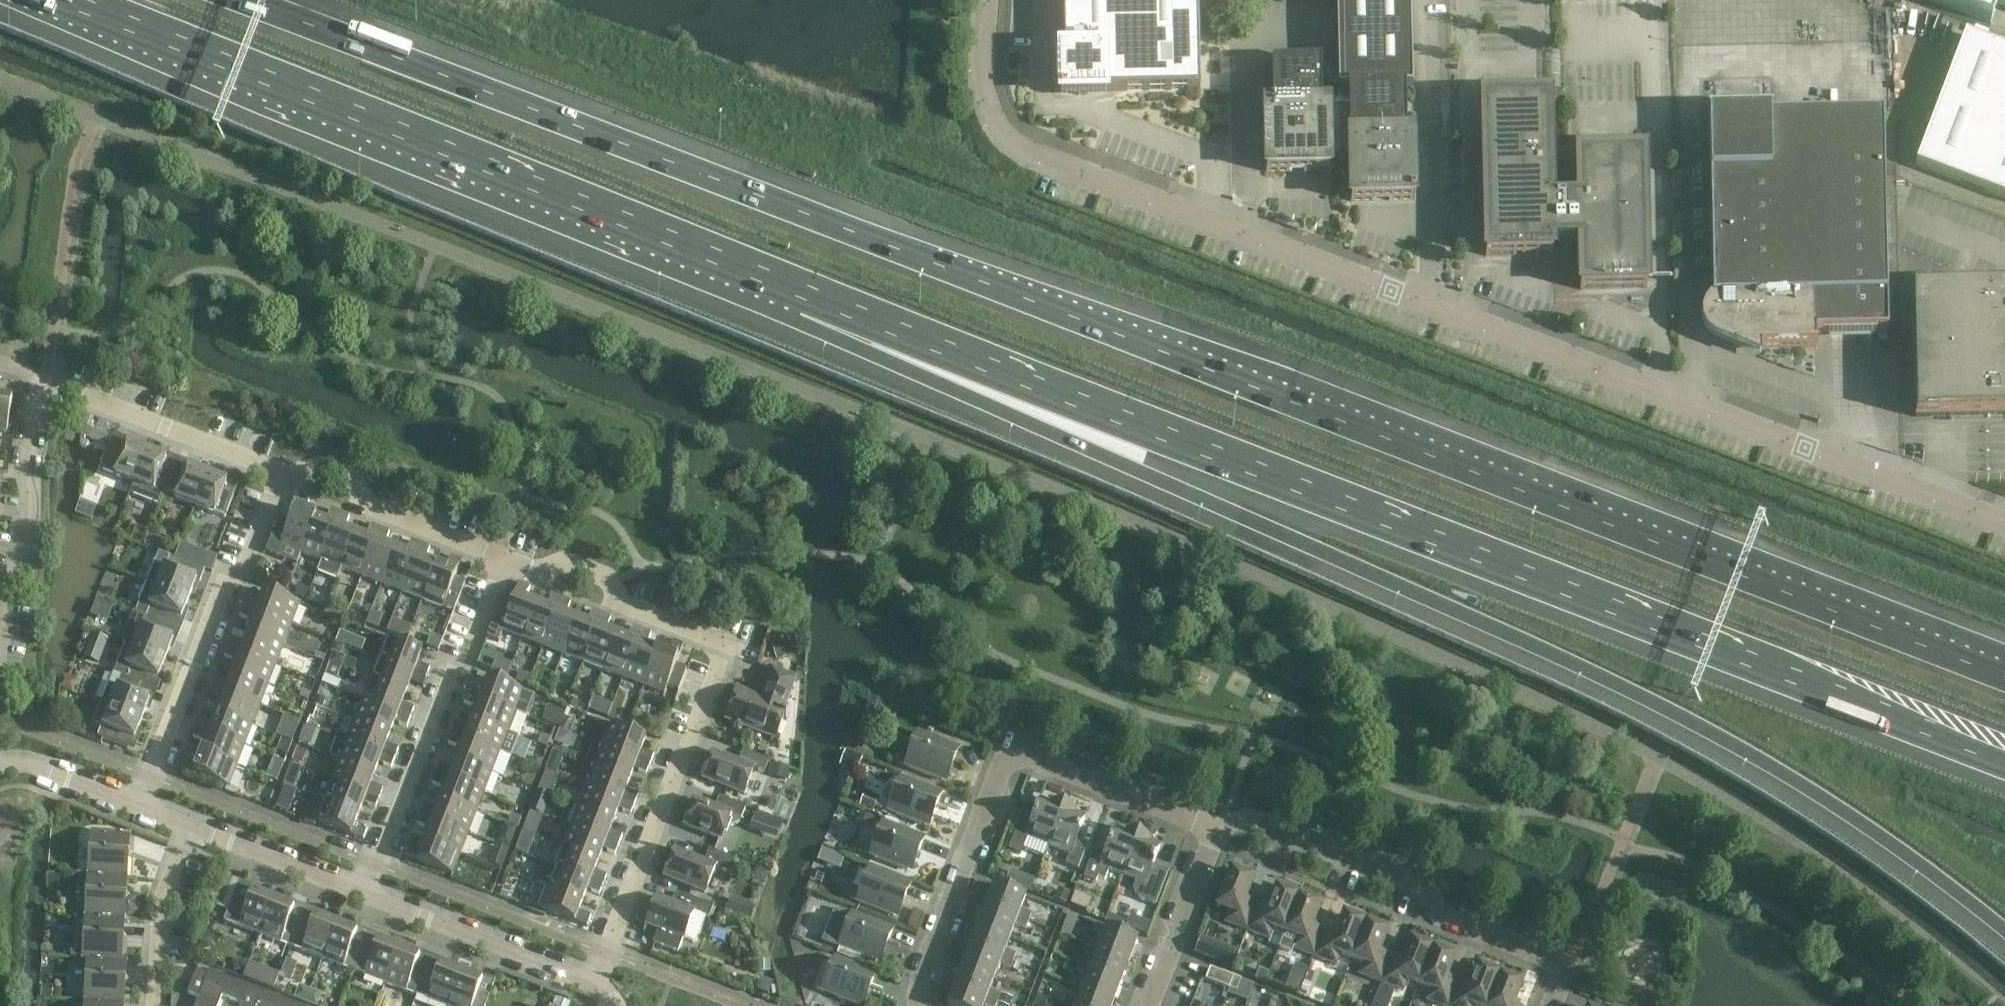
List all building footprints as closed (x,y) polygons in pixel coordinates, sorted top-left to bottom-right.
[(1064,54),(1059,54),(1059,59),(1052,59),(1053,93),(1060,93),(1060,98),(1105,97),(1105,92),(1200,90),(1198,0),(1063,0),(1064,54)] [(1339,114),(1340,164),(1350,164),(1351,201),(1350,202),(1351,203),(1351,202),(1414,201),(1415,200),(1413,138),(1413,137),(1412,137),(1406,137),(1405,91),(1412,90),(1410,0),(1336,0),(1338,92),(1348,92),(1349,114),(1339,114)] [(1991,24),(1998,5),(2004,8),(2004,0),(1927,0),(1991,24)] [(1915,166),(2004,200),(2004,50),(1965,35),(1915,166)] [(1330,165),(1340,164),(1339,114),(1329,115),(1328,108),(1329,108),(1328,107),(1327,107),(1321,108),(1320,66),(1271,67),(1271,109),(1265,109),(1264,110),(1266,172),(1267,173),(1329,172),(1330,171),(1330,165)] [(1549,101),(1482,102),(1486,257),(1552,255),(1552,247),(1552,246),(1551,246),(1550,203),(1551,203),(1551,201),(1549,101)] [(1771,115),(1707,116),(1707,119),(1708,118),(1712,300),(1712,301),(1713,333),(1735,341),(1735,348),(1735,349),(1736,349),(1758,349),(1817,347),(1817,346),(1816,346),(1816,335),(1888,334),(1883,115),(1771,118),(1771,115)] [(1551,203),(1550,203),(1551,246),(1552,246),(1552,247),(1579,247),(1580,291),(1647,289),(1644,156),(1577,158),(1578,201),(1551,201),(1551,203)] [(1912,292),(1915,418),(2004,416),(2004,290),(1912,292)] [(0,397),(0,432),(6,433),(12,399),(0,397)] [(87,419),(80,435),(82,435),(105,444),(108,437),(91,430),(94,421),(87,419)] [(114,476),(134,483),(146,451),(117,440),(106,467),(116,471),(114,476)] [(134,483),(130,495),(160,507),(167,491),(166,491),(177,463),(146,451),(134,483)] [(177,463),(166,491),(167,491),(177,495),(175,499),(195,507),(207,475),(177,463)] [(227,483),(207,475),(195,507),(215,515),(215,514),(225,518),(234,496),(224,492),(227,483)] [(297,565),(301,554),(315,519),(305,514),(310,502),(299,498),(290,522),(278,517),(265,553),(297,565)] [(301,554),(321,562),(340,514),(331,510),(326,523),(315,519),(301,554)] [(340,514),(321,562),(322,562),(317,573),(337,581),(342,570),(342,569),(355,534),(345,530),(350,517),(340,514)] [(342,569),(342,570),(362,577),(380,529),(371,526),(366,538),(355,534),(342,569)] [(362,577),(382,585),(396,550),(385,546),(390,533),(380,529),(362,577)] [(382,585),(402,593),(421,545),(411,541),(406,554),(396,550),(382,585)] [(421,545),(402,593),(422,601),(436,565),(425,561),(430,548),(421,545)] [(147,583),(189,599),(197,579),(201,581),(205,571),(159,553),(155,564),(152,565),(148,577),(149,580),(147,583)] [(447,570),(436,565),(422,601),(454,613),(465,584),(455,579),(462,561),(452,557),(447,570)] [(189,599),(147,583),(146,587),(143,588),(139,600),(140,602),(136,613),(145,617),(158,622),(162,612),(181,619),(189,599)] [(522,640),(536,604),(526,600),(531,587),(520,583),(513,602),(503,598),(487,638),(499,643),(503,632),(522,640)] [(244,608),(292,627),(300,605),(264,592),(260,603),(247,598),(244,608)] [(543,647),(561,599),(552,596),(547,608),(536,604),(522,640),(543,647)] [(563,655),(576,620),(566,616),(571,603),(561,599),(543,647),(563,655)] [(248,633),(284,647),(292,627),(244,608),(240,617),(253,622),(248,633)] [(583,663),(601,615),(592,611),(587,624),(576,620),(563,655),(583,663)] [(133,612),(121,643),(126,644),(134,647),(133,647),(165,660),(173,640),(154,632),(158,622),(145,617),(136,613),(133,612)] [(603,671),(617,635),(606,631),(611,619),(601,615),(583,663),(603,671)] [(623,679),(642,630),(633,627),(628,640),(617,635),(603,671),(623,679)] [(652,634),(642,630),(623,679),(643,686),(657,651),(647,647),(652,634)] [(228,648),(276,667),(284,647),(248,633),(244,643),(232,638),(228,648)] [(378,660),(426,679),(430,669),(417,664),(422,653),(386,639),(378,660)] [(668,655),(657,651),(643,686),(665,695),(667,688),(679,692),(687,670),(676,665),(683,647),(673,643),(668,655)] [(126,644),(114,675),(118,676),(135,683),(139,672),(158,679),(165,660),(133,647),(134,647),(126,644)] [(233,673),(268,687),(276,667),(228,648),(224,657),(237,662),(233,673)] [(426,679),(378,660),(370,680),(406,694),(410,683),(423,688),(426,679)] [(742,691),(730,722),(732,722),(731,725),(733,729),(738,731),(743,729),(744,727),(776,739),(784,717),(785,718),(786,714),(786,713),(787,709),(785,708),(790,694),(796,679),(772,670),(767,685),(761,699),(742,691)] [(212,688),(260,707),(268,687),(233,673),(229,684),(216,679),(212,688)] [(109,685),(102,705),(142,720),(146,710),(149,703),(153,705),(154,702),(158,692),(135,683),(118,676),(114,687),(109,685)] [(471,685),(467,695),(527,718),(530,715),(535,702),(535,697),(524,692),(488,679),(484,690),(471,685)] [(406,694),(370,680),(363,700),(411,719),(414,709),(402,704),(406,694)] [(217,713),(253,727),(260,707),(212,688),(209,698),(221,703),(217,713)] [(472,720),(519,738),(527,718),(467,695),(464,704),(476,709),(472,720)] [(411,719),(363,700),(355,720),(390,734),(394,723),(407,728),(411,719)] [(102,705),(94,724),(103,727),(98,738),(128,749),(132,739),(134,740),(142,720),(102,705)] [(197,729),(245,747),(253,727),(217,713),(213,724),(200,719),(197,729)] [(390,734),(355,720),(347,741),(395,759),(399,750),(386,745),(390,734)] [(452,735),(500,754),(500,753),(511,758),(519,738),(472,720),(468,730),(455,725),(452,735)] [(595,720),(587,741),(593,744),(602,747),(650,766),(654,756),(641,751),(646,739),(610,726),(595,720)] [(202,754),(237,767),(245,747),(197,729),(193,738),(206,743),(202,754)] [(905,767),(946,783),(959,749),(918,734),(905,767)] [(457,760),(492,774),(500,754),(452,735),(448,744),(461,749),(457,760)] [(338,737),(330,757),(339,761),(375,774),(379,764),(391,769),(395,759),(347,741),(338,737)] [(593,744),(585,764),(594,767),(630,781),(634,770),(647,775),(650,766),(602,747),(593,744)] [(769,761),(743,751),(739,763),(713,753),(703,779),(744,795),(753,769),(765,774),(769,761)] [(237,767),(202,754),(198,764),(185,759),(181,770),(229,788),(237,767)] [(436,775),(484,794),(492,774),(457,760),(453,771),(440,766),(436,775)] [(375,774),(339,761),(339,762),(331,781),(379,800),(383,790),(370,785),(375,774)] [(585,764),(578,784),(586,787),(634,806),(638,796),(626,791),(630,781),(594,767),(585,764)] [(441,800),(476,814),(484,794),(436,775),(433,785),(445,790),(441,800)] [(322,777),(314,797),(359,815),(363,804),(376,809),(379,800),(331,781),(322,777)] [(901,779),(888,812),(928,828),(941,794),(901,779)] [(586,787),(578,807),(614,821),(618,810),(631,815),(634,806),(586,787)] [(314,797),(305,822),(316,827),(317,823),(364,841),(368,830),(355,825),(359,815),(314,797)] [(724,799),(723,800),(719,811),(694,801),(685,826),(722,840),(731,816),(741,820),(746,808),(724,799)] [(420,816),(468,834),(476,814),(441,800),(437,811),(424,806),(420,816)] [(1048,846),(1064,807),(1052,803),(1051,805),(1041,801),(1031,826),(1020,822),(1009,850),(1021,854),(1027,838),(1048,846)] [(578,807),(571,827),(619,846),(623,836),(610,831),(614,821),(578,807)] [(1076,812),(1064,807),(1048,846),(1070,855),(1066,865),(1078,870),(1087,848),(1075,843),(1085,818),(1075,814),(1076,812)] [(425,841),(461,854),(468,834),(420,816),(417,825),(430,830),(425,841)] [(884,823),(871,857),(911,873),(924,839),(884,823)] [(571,827),(563,848),(598,861),(603,850),(615,855),(619,846),(571,827)] [(1094,851),(1084,877),(1096,882),(1098,878),(1105,881),(1109,870),(1123,875),(1138,836),(1126,832),(1126,834),(1115,830),(1105,855),(1094,851)] [(88,876),(127,879),(130,835),(91,833),(88,876)] [(1138,836),(1123,875),(1137,881),(1133,890),(1136,897),(1139,898),(1138,900),(1155,907),(1169,873),(1153,866),(1160,847),(1149,843),(1150,841),(1138,836)] [(461,854),(425,841),(421,851),(409,846),(405,857),(453,875),(461,854)] [(563,848),(555,868),(603,886),(607,877),(594,872),(598,861),(563,848)] [(735,860),(709,850),(704,863),(675,851),(665,877),(705,893),(715,868),(730,874),(735,860)] [(546,864),(539,885),(547,888),(583,902),(587,891),(600,896),(603,886),(555,868),(546,864)] [(852,895),(850,900),(857,903),(897,919),(910,885),(870,869),(861,892),(856,892),(852,895)] [(1247,931),(1256,906),(1245,902),(1254,881),(1231,872),(1217,908),(1229,913),(1226,923),(1247,931)] [(127,879),(88,876),(85,918),(125,921),(127,879)] [(224,921),(260,935),(273,900),(255,893),(256,889),(239,882),(224,921)] [(994,885),(986,906),(1029,923),(1032,915),(1020,911),(1026,898),(994,885)] [(1256,906),(1247,931),(1269,939),(1273,929),(1284,934),(1298,898),(1296,897),(1298,893),(1281,886),(1279,891),(1276,890),(1268,911),(1256,906)] [(579,912),(583,902),(547,888),(539,909),(587,927),(591,917),(579,912)] [(1284,934),(1279,949),(1280,950),(1280,949),(1292,954),(1294,949),(1314,957),(1323,932),(1313,928),(1321,907),(1318,906),(1320,901),(1302,895),(1301,899),(1298,898),(1284,934)] [(698,942),(707,919),(710,920),(714,908),(684,896),(680,907),(656,898),(643,933),(644,934),(647,926),(660,930),(654,944),(679,954),(684,939),(694,943),(698,942)] [(260,935),(291,947),(306,908),(294,903),(293,907),(273,900),(260,935)] [(1026,930),(1029,923),(986,906),(978,926),(1010,939),(1015,926),(1026,930)] [(322,960),(336,924),(317,917),(319,913),(306,908),(291,947),(322,960)] [(839,951),(837,955),(863,965),(865,961),(860,959),(861,956),(880,964),(893,930),(853,914),(852,916),(838,911),(836,916),(833,915),(822,944),(839,951)] [(1323,932),(1314,957),(1336,966),(1340,955),(1351,960),(1365,924),(1343,916),(1335,937),(1323,932)] [(122,961),(125,921),(85,918),(83,961),(87,962),(88,960),(122,963),(122,961)] [(354,972),(369,932),(357,928),(355,932),(336,924),(322,960),(354,972)] [(1098,950),(1129,962),(1137,941),(1095,924),(1091,933),(1103,937),(1098,950)] [(1365,924),(1351,960),(1363,964),(1359,975),(1381,983),(1391,958),(1380,954),(1388,933),(1365,924)] [(978,926),(970,946),(1013,963),(1016,956),(1005,951),(1010,939),(978,926)] [(385,984),(399,948),(380,941),(381,937),(369,932),(354,972),(385,984)] [(1391,958),(1381,983),(1403,992),(1407,982),(1419,986),(1432,950),(1430,949),(1432,945),(1415,938),(1414,943),(1410,942),(1402,963),(1391,958)] [(970,946),(962,966),(994,979),(999,966),(1010,970),(1013,963),(970,946)] [(1219,947),(1213,962),(1230,969),(1236,954),(1219,947)] [(416,996),(432,957),(419,952),(418,956),(399,948),(385,984),(416,996)] [(1079,965),(1122,982),(1129,962),(1098,950),(1093,962),(1082,958),(1079,965)] [(1440,1005),(1449,1005),(1458,985),(1447,980),(1455,959),(1432,950),(1419,986),(1431,991),(1427,1001),(1440,1005)] [(461,973),(443,965),(444,962),(432,957),(416,996),(442,1005),(448,1005),(461,973)] [(822,993),(857,1005),(864,1005),(876,975),(835,959),(822,993)] [(127,961),(122,961),(122,963),(88,960),(87,962),(85,1002),(124,1005),(127,961)] [(1122,982),(1079,965),(1076,973),(1087,977),(1082,990),(1114,1002),(1122,982)] [(962,966),(955,987),(997,1003),(1000,996),(989,992),(994,979),(962,966)] [(1500,976),(1477,968),(1469,989),(1458,985),(1449,1005),(1488,1005),(1500,976)] [(1205,981),(1229,990),(1233,978),(1210,969),(1205,981)] [(241,1005),(242,1005),(248,987),(209,972),(208,975),(197,971),(188,994),(199,998),(196,1005),(219,1005),(222,997),(241,1005)] [(448,1005),(486,1005),(495,981),(482,976),(481,980),(461,973),(448,1005)] [(1500,976),(1488,1005),(1514,1005),(1522,985),(1500,976)] [(1233,978),(1229,990),(1236,993),(1241,981),(1233,978)] [(288,1002),(248,987),(242,1005),(241,1005),(286,1005),(288,1002)] [(955,987),(947,1005),(996,1005),(997,1003),(955,987)] [(1082,990),(1077,1002),(1066,998),(1063,1005),(1064,1005),(1112,1005),(1114,1002),(1082,990)]
